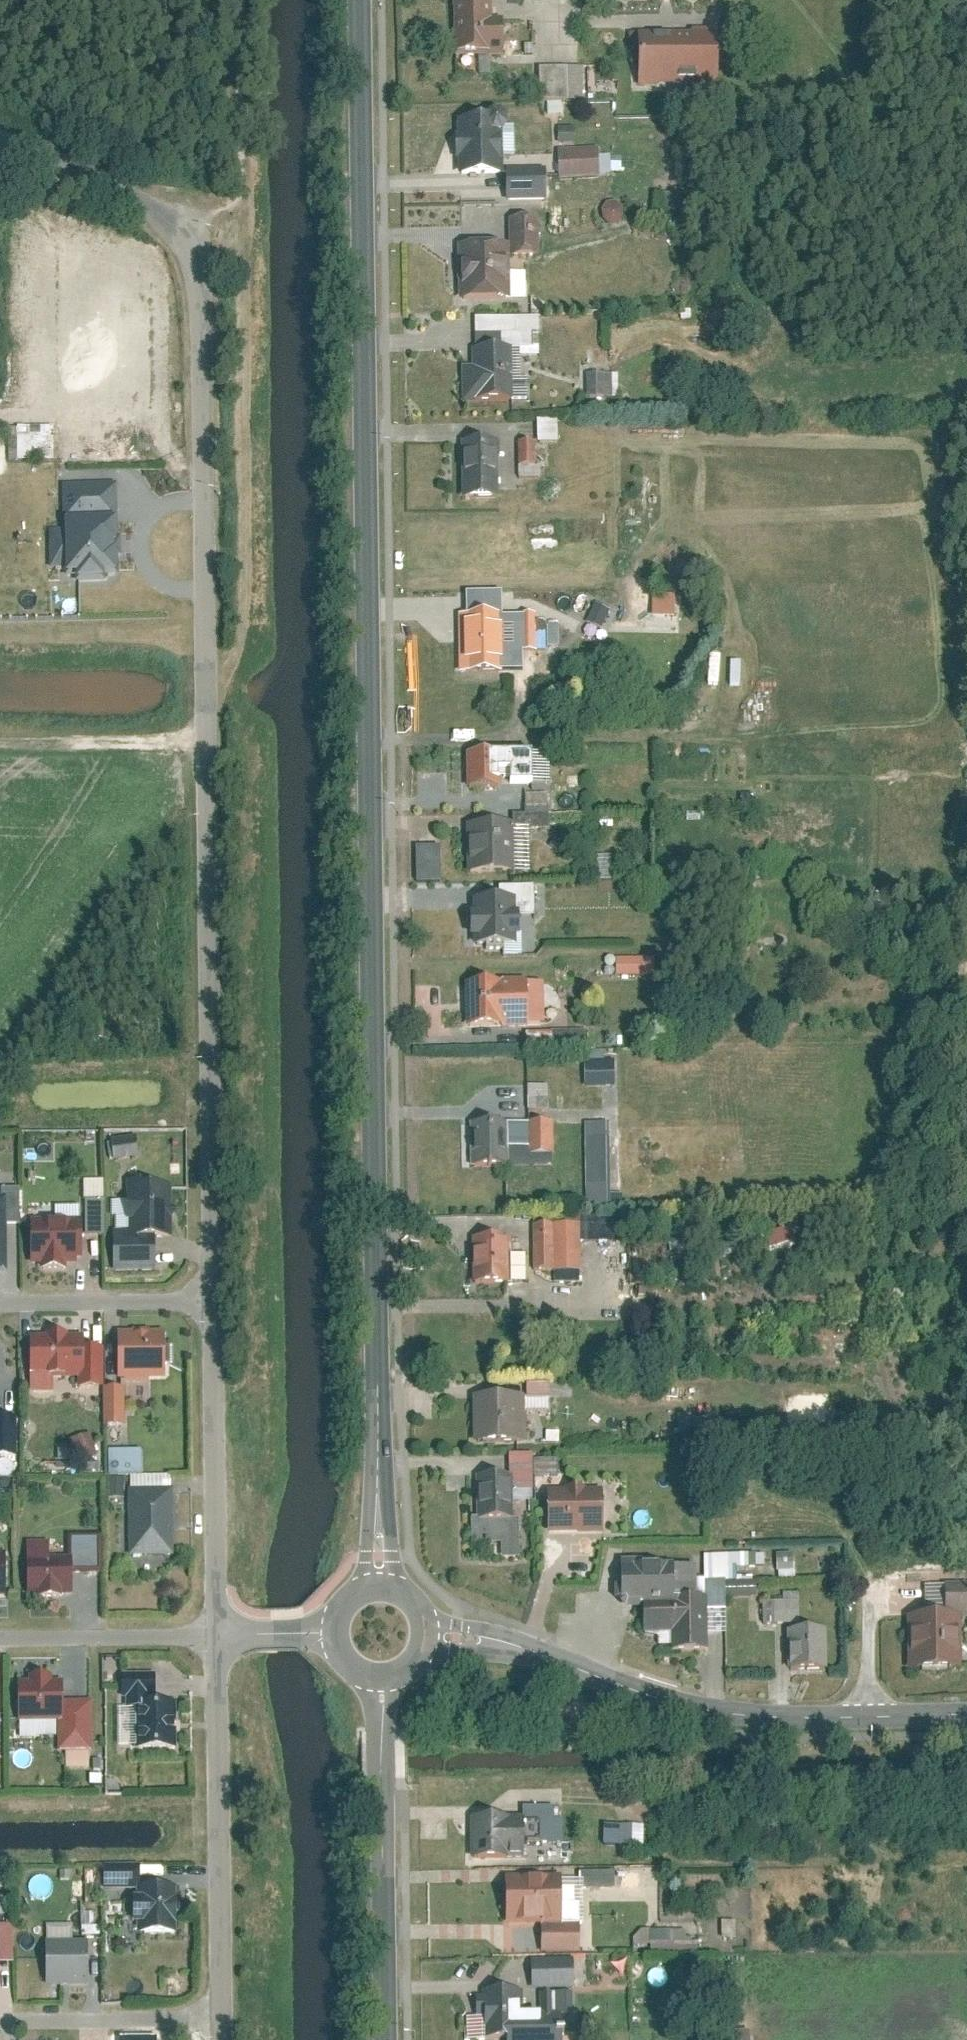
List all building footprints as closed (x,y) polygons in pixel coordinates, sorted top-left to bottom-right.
[(450,55),(500,55),(501,20),(488,20),(488,0),(451,0),(450,55)] [(690,30),(634,31),(634,80),(713,79),(713,26),(690,27),(690,30)] [(536,101),(581,99),(580,66),(535,67),(536,101)] [(461,112),(461,175),(498,175),(498,127),(502,127),(502,114),(497,107),(488,107),(483,112),(461,112)] [(555,127),(555,144),(573,144),(572,127),(555,127)] [(556,149),(557,178),(597,176),(596,155),(596,147),(556,149)] [(596,155),(597,176),(609,175),(608,154),(596,155)] [(503,169),(503,200),(543,199),(542,169),(503,169)] [(508,216),(509,256),(538,255),(537,215),(508,216)] [(457,242),(458,303),(506,302),(506,241),(457,242)] [(460,365),(460,403),(509,402),(508,346),(470,347),(471,365),(460,365)] [(46,460),(56,460),(54,427),(22,429),(22,441),(38,440),(38,451),(45,450),(46,460)] [(460,438),(460,498),(496,498),(496,438),(460,438)] [(522,470),(538,468),(535,444),(519,446),(522,470)] [(119,512),(65,513),(65,527),(51,527),(52,564),(66,564),(66,572),(75,572),(75,579),(107,578),(107,572),(120,571),(119,512)] [(452,667),(497,666),(496,615),(452,615),(452,667)] [(504,634),(505,653),(514,652),(513,634),(504,634)] [(499,788),(499,783),(532,783),(532,748),(498,749),(484,749),(464,749),(465,788),(499,788)] [(465,821),(466,869),(509,868),(508,820),(465,821)] [(436,843),(411,843),(412,878),(436,878),(436,843)] [(472,933),(472,942),(510,941),(510,932),(515,932),(515,906),(507,906),(506,894),(471,895),(471,907),(466,907),(466,933),(472,933)] [(614,955),(614,974),(653,974),(653,955),(614,955)] [(523,977),(461,978),(462,1023),(541,1022),(540,979),(523,979),(523,977)] [(583,1048),(584,1083),(614,1083),(613,1057),(603,1058),(603,1048),(583,1048)] [(525,1082),(525,1107),(547,1107),(546,1082),(525,1082)] [(525,1118),(503,1119),(504,1144),(504,1163),(551,1162),(551,1153),(550,1118),(525,1118)] [(468,1166),(504,1166),(504,1163),(504,1144),(503,1119),(468,1119),(468,1166)] [(606,1121),(584,1121),(585,1207),(618,1206),(618,1191),(606,1191),(606,1121)] [(117,1159),(140,1155),(137,1137),(114,1141),(117,1159)] [(87,1235),(105,1236),(105,1180),(87,1180),(87,1235)] [(131,1182),(131,1233),(172,1233),(172,1182),(131,1182)] [(30,1217),(30,1261),(78,1261),(78,1217),(30,1217)] [(530,1221),(531,1270),(579,1269),(578,1220),(530,1221)] [(754,1242),(761,1260),(795,1248),(788,1230),(754,1242)] [(469,1234),(470,1281),(507,1280),(507,1234),(469,1234)] [(158,1245),(115,1245),(115,1268),(158,1269),(158,1245)] [(118,1330),(119,1376),(166,1376),(165,1330),(118,1330)] [(53,1389),(54,1373),(85,1373),(85,1335),(71,1335),(71,1332),(47,1332),(47,1335),(32,1335),(32,1389),(53,1389)] [(524,1381),(524,1393),(524,1395),(547,1394),(547,1380),(524,1381)] [(126,1385),(105,1384),(105,1422),(126,1422),(126,1385)] [(470,1394),(471,1439),(525,1438),(524,1412),(524,1395),(524,1393),(470,1394)] [(524,1395),(524,1412),(548,1411),(547,1394),(524,1395)] [(20,1419),(0,1420),(0,1457),(21,1456),(20,1419)] [(93,1434),(73,1439),(79,1461),(98,1456),(93,1434)] [(143,1448),(109,1448),(109,1472),(143,1472),(143,1448)] [(474,1517),(509,1517),(508,1473),(474,1473),(474,1517)] [(543,1487),(544,1530),(600,1529),(599,1486),(543,1487)] [(174,1487),(130,1487),(131,1554),(175,1553),(174,1487)] [(29,1590),(73,1589),(72,1545),(28,1545),(29,1590)] [(710,1582),(737,1581),(737,1569),(749,1568),(749,1555),(709,1556),(710,1582)] [(616,1558),(616,1594),(669,1594),(669,1558),(616,1558)] [(943,1612),(959,1612),(966,1612),(966,1577),(942,1578),(943,1612)] [(801,1623),(800,1593),(783,1593),(784,1601),(766,1601),(766,1624),(801,1623)] [(640,1631),(668,1630),(669,1648),(704,1647),(703,1594),(674,1594),(674,1599),(639,1600),(640,1631)] [(905,1613),(906,1668),(960,1667),(959,1612),(943,1612),(905,1613)] [(785,1626),(785,1667),(824,1666),(824,1626),(785,1626)] [(19,1678),(20,1718),(64,1717),(63,1677),(51,1677),(51,1670),(33,1670),(33,1678),(19,1678)] [(136,1704),(136,1746),(175,1746),(175,1697),(146,1697),(146,1704),(136,1704)] [(518,1804),(518,1815),(522,1815),(522,1840),(562,1840),(561,1815),(552,1815),(552,1803),(518,1804)] [(522,1840),(522,1815),(518,1815),(468,1816),(468,1857),(523,1856),(522,1840)] [(644,1845),(644,1827),(628,1827),(628,1844),(644,1845)] [(559,1872),(503,1873),(504,1921),(560,1920),(559,1872)] [(134,1897),(134,1924),(141,1924),(141,1934),(177,1933),(177,1886),(142,1886),(142,1897),(134,1897)] [(45,1940),(45,1984),(90,1983),(90,1939),(45,1940)] [(578,1987),(577,1959),(534,1961),(535,1989),(578,1987)] [(482,2036),(504,2036),(504,2039),(561,2039),(561,1997),(519,1997),(519,1988),(481,1988),(481,1997),(472,1997),(472,2015),(481,2015),(482,2036)]
